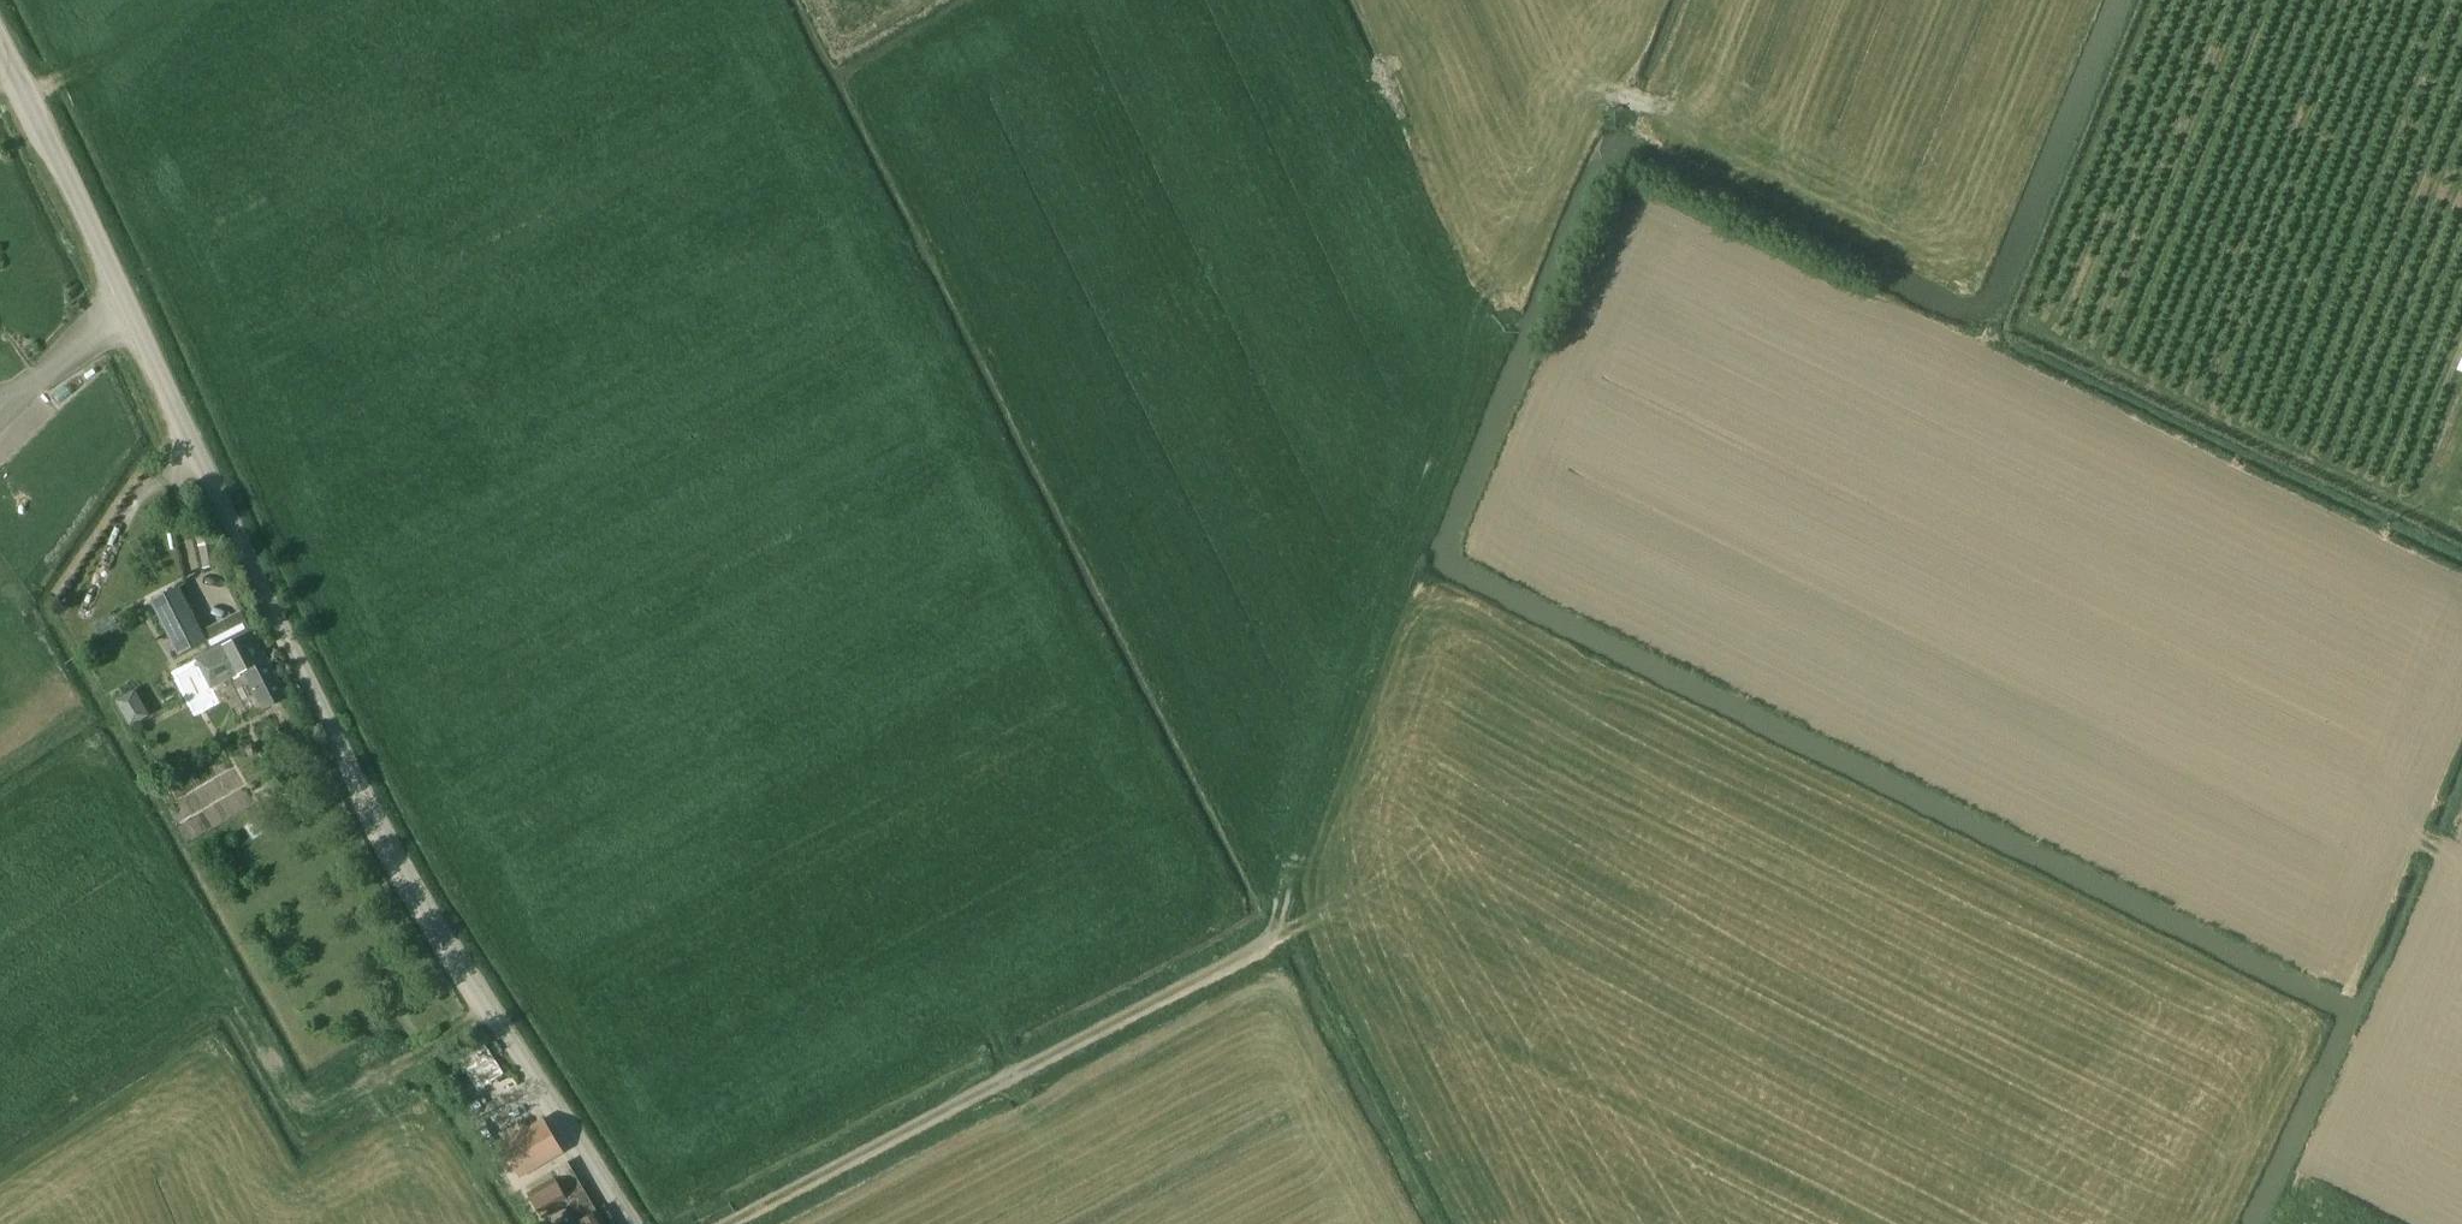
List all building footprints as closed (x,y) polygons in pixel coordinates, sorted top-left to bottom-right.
[(178,655),(206,640),(179,586),(150,600),(178,655)] [(253,631),(225,645),(196,660),(210,690),(246,671),(264,708),(287,696),(253,631)] [(134,725),(155,713),(140,687),(119,699),(134,725)] [(459,1058),(479,1090),(504,1074),(484,1043),(459,1058)] [(502,1145),(520,1177),(562,1152),(543,1121),(502,1145)] [(552,1172),(523,1190),(542,1222),(571,1204),(583,1223),(606,1223),(569,1162),(552,1172)]
